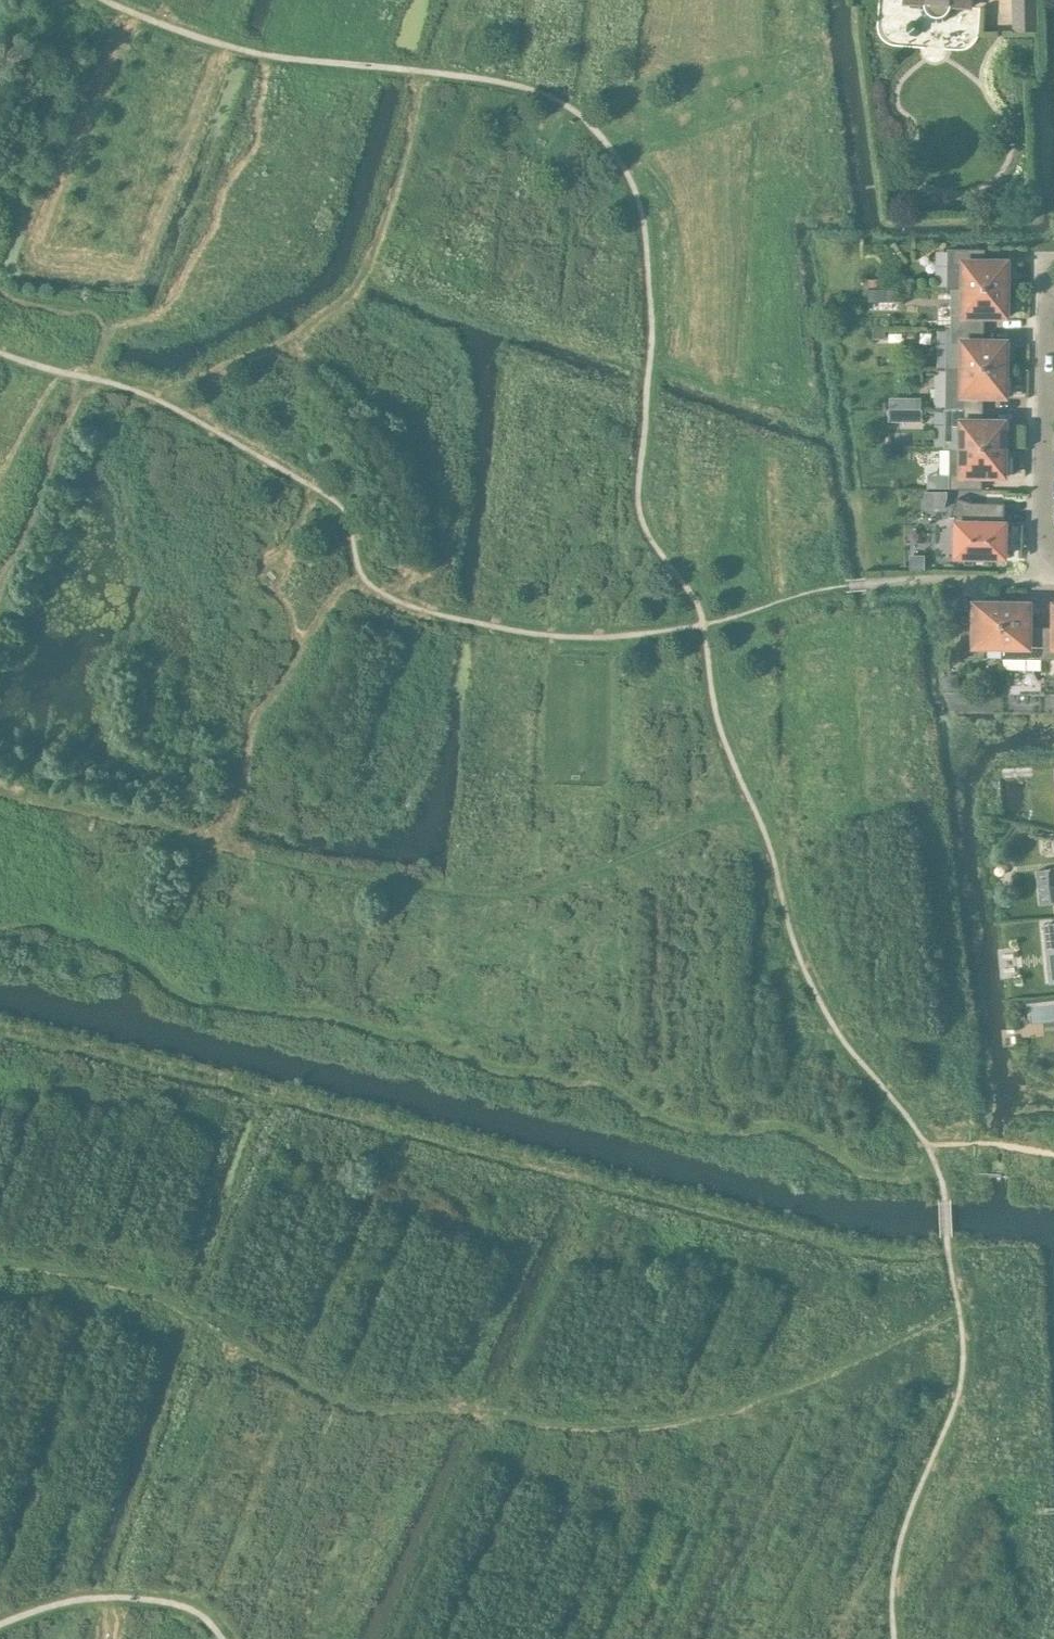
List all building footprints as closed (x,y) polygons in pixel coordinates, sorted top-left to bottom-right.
[(902,0),(903,1),(904,1),(905,2),(906,2),(906,4),(924,5),(924,6),(924,8),(924,9),(925,10),(925,11),(925,12),(926,13),(926,14),(927,15),(928,15),(929,16),(929,17),(930,17),(931,18),(932,19),(933,19),(934,19),(935,19),(937,20),(938,20),(939,19),(940,19),(941,19),(942,19),(943,18),(944,18),(945,17),(946,17),(947,16),(947,15),(948,14),(949,14),(949,13),(950,12),(950,11),(951,10),(951,9),(951,7),(971,9),(971,0),(901,0),(902,0)] [(1012,33),(1037,32),(1036,0),(1011,0),(1012,33)] [(949,249),(948,290),(953,290),(964,290),(1007,290),(1008,283),(1011,283),(1011,268),(1008,268),(1008,264),(985,264),(985,250),(954,250),(949,249)] [(1011,313),(1011,298),(1007,298),(1007,290),(953,290),(953,330),(984,330),(985,317),(1007,317),(1007,313),(1011,313)] [(947,330),(947,370),(952,370),(958,370),(1007,370),(1007,363),(1010,363),(1010,348),(1007,348),(1007,344),(984,343),(984,330),(953,330),(947,330)] [(947,370),(946,410),(952,410),(983,410),(983,397),(1006,397),(1006,393),(1010,393),(1010,378),(1006,378),(1007,370),(958,370),(952,370),(947,370)] [(952,410),(951,424),(962,424),(962,450),(1006,450),(1006,443),(1009,443),(1009,428),(1006,428),(1006,424),(983,423),(983,410),(952,410)] [(1009,473),(1009,458),(1005,458),(1006,450),(962,450),(952,450),(952,457),(953,459),(954,461),(955,463),(956,464),(958,466),(958,475),(951,475),(951,490),(982,490),(983,477),(1005,477),(1005,473),(1009,473)] [(1005,532),(1005,519),(1006,520),(1006,518),(1005,518),(1005,504),(972,503),(958,498),(951,517),(950,517),(950,519),(954,519),(954,527),(958,527),(958,557),(1004,557),(1004,551),(1007,549),(1009,545),(1009,542),(1009,538),(1007,535),(1005,532)] [(1002,659),(1003,605),(996,605),(996,601),(980,601),(980,604),(976,604),(975,627),(962,626),(962,659),(984,659),(984,657),(986,648),(1002,648),(1002,659)] [(1010,605),(1003,605),(1002,659),(1027,659),(1042,660),(1042,628),(1029,628),(1030,605),(1026,605),(1026,602),(1010,601),(1010,605)] [(1042,628),(1042,660),(1053,660),(1053,628),(1042,628)] [(1045,926),(1048,952),(1053,952),(1053,925),(1045,926)]
